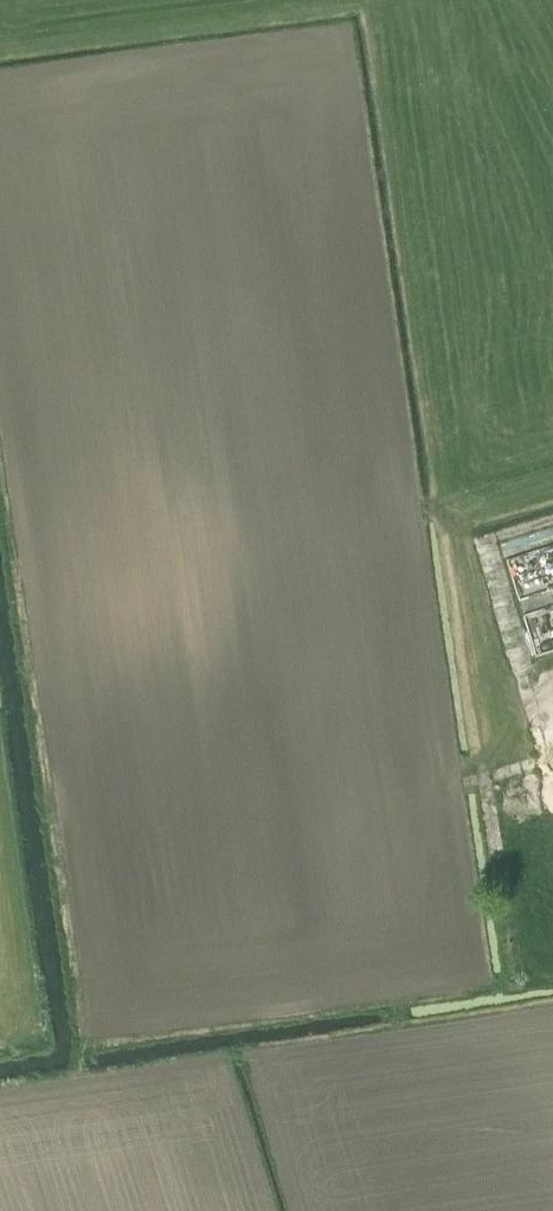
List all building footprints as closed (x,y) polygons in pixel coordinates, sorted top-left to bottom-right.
[(510,558),(534,651),(552,646),(552,547),(510,558)]
